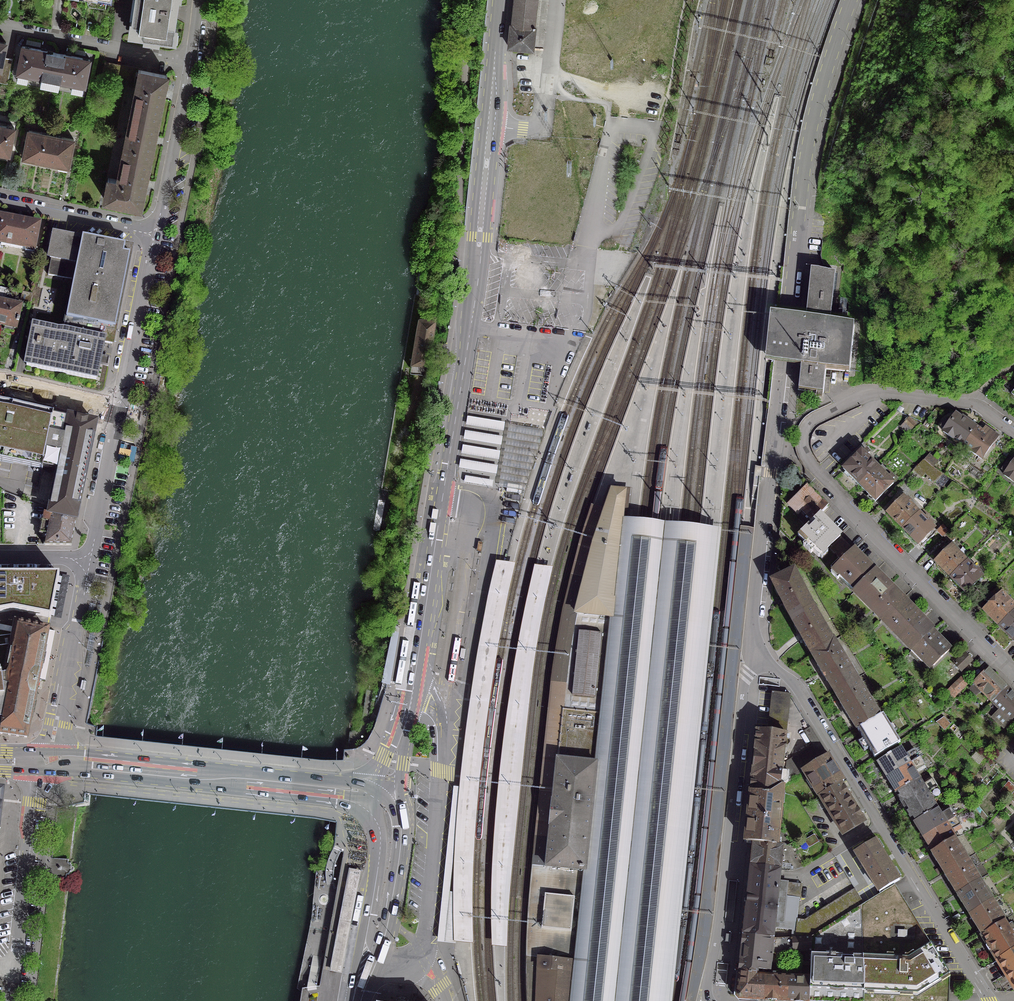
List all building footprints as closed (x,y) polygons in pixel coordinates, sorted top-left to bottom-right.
[(86,2),(88,6),(104,9),(105,0),(86,0),(86,2)] [(130,34),(170,40),(176,0),(134,0),(129,33),(130,33),(130,34)] [(512,25),(535,27),(535,26),(534,26),(536,0),(515,0),(512,25)] [(509,47),(533,50),(535,27),(512,25),(511,25),(509,47)] [(3,71),(8,44),(0,42),(0,70),(3,71)] [(21,47),(16,73),(83,86),(88,60),(69,56),(67,56),(65,55),(65,56),(45,52),(45,51),(42,51),(40,50),(40,51),(21,47)] [(100,80),(135,87),(116,180),(107,178),(103,199),(139,207),(144,183),(152,140),(161,94),(165,75),(104,63),(100,80)] [(7,155),(13,128),(0,126),(0,153),(7,155)] [(52,136),(27,131),(22,157),(67,167),(72,140),(52,136)] [(0,218),(0,245),(33,252),(38,225),(20,222),(20,220),(17,220),(15,219),(15,221),(0,218)] [(33,327),(25,366),(95,380),(98,360),(102,342),(111,344),(129,250),(82,240),(82,241),(53,235),(48,258),(50,259),(46,275),(73,280),(63,334),(33,327)] [(811,270),(806,317),(788,315),(770,314),(765,362),(783,363),(801,365),(799,389),(823,392),(825,368),(849,370),(854,322),(830,320),(835,272),(811,270)] [(31,294),(22,292),(20,301),(29,303),(31,294)] [(4,326),(3,330),(12,332),(13,328),(14,329),(19,307),(8,304),(9,302),(9,300),(4,299),(3,303),(0,302),(0,325),(4,326)] [(430,323),(420,321),(412,368),(425,370),(433,320),(431,320),(430,323)] [(42,469),(43,468),(57,470),(50,504),(49,510),(48,515),(75,521),(77,510),(85,470),(95,424),(68,417),(51,414),(9,404),(0,402),(0,461),(42,469)] [(949,422),(945,419),(940,426),(944,429),(942,432),(953,440),(953,439),(962,445),(974,427),(962,418),(961,419),(955,415),(954,416),(949,422)] [(914,425),(908,419),(905,423),(910,428),(914,425)] [(544,429),(509,424),(505,445),(499,486),(507,487),(508,484),(522,486),(522,490),(525,491),(538,450),(544,429)] [(984,428),(982,432),(974,427),(962,445),(970,451),(970,452),(980,460),(996,437),(984,428)] [(851,478),(858,486),(876,468),(865,457),(868,454),(865,451),(862,454),(860,452),(842,470),(851,479),(851,478)] [(941,474),(922,460),(913,469),(921,477),(924,474),(933,483),(941,474)] [(1006,464),(1001,470),(1005,473),(1003,476),(1013,483),(1013,460),(1010,466),(1006,464)] [(982,474),(971,467),(969,470),(969,475),(977,481),(982,474)] [(887,479),(876,468),(858,486),(874,502),(892,484),(890,482),(893,479),(890,476),(887,479)] [(522,490),(522,486),(508,484),(507,487),(506,491),(521,494),(522,490)] [(539,957),(542,928),(542,920),(544,902),(545,894),(544,894),(547,866),(550,829),(553,802),(563,709),(566,675),(569,647),(573,628),(576,614),(594,544),(612,491),(614,487),(609,486),(601,508),(592,505),(589,514),(581,539),(575,558),(563,612),(561,619),(552,676),(550,697),(540,790),(534,850),(528,912),(526,981),(527,1000),(537,1000),(539,957)] [(793,514),(806,527),(818,515),(818,516),(827,507),(813,494),(806,487),(787,505),(794,513),(793,514)] [(612,491),(594,544),(582,590),(576,614),(612,618),(622,519),(625,493),(612,491)] [(886,514),(901,530),(918,514),(908,504),(910,503),(906,499),(905,501),(902,498),(886,514)] [(796,536),(806,527),(793,514),(781,503),(780,511),(781,512),(779,531),(790,542),(796,536)] [(40,526),(47,526),(46,532),(43,545),(70,546),(75,521),(48,515),(49,510),(45,508),(44,513),(43,513),(40,526)] [(927,523),(918,514),(901,530),(920,548),(936,533),(933,529),(931,527),(932,526),(928,522),(927,523)] [(818,515),(806,527),(796,536),(804,544),(802,546),(810,554),(812,552),(818,558),(828,548),(833,554),(845,542),(818,516),(818,515)] [(572,1000),(672,1000),(722,529),(665,523),(627,519),(622,519),(612,618),(610,636),(607,660),(603,699),(602,713),(598,753),(596,765),(595,774),(585,870),(580,918),(580,924),(576,961),(572,1000)] [(941,538),(942,537),(947,532),(942,526),(936,533),(941,538)] [(953,538),(947,532),(942,537),(948,543),(953,538)] [(838,578),(853,592),(873,572),(874,571),(847,545),(836,556),(841,562),(830,574),(836,580),(838,578)] [(929,557),(949,578),(965,562),(956,553),(958,551),(954,548),(953,549),(950,547),(947,545),(944,548),(947,550),(945,552),(939,547),(929,557)] [(516,562),(496,559),(490,587),(484,613),(478,643),(470,698),(463,750),(460,784),(459,785),(459,786),(453,786),(437,941),(445,942),(456,943),(456,941),(473,943),(472,914),(472,884),(473,858),(479,783),(483,751),(489,705),(498,646),(516,562)] [(975,571),(965,562),(949,578),(964,593),(981,577),(978,575),(980,573),(976,570),(975,571)] [(543,613),(553,566),(534,564),(528,592),(522,620),(513,676),(503,753),(496,813),(493,870),(492,909),(493,946),(507,947),(508,915),(511,871),(519,799),(532,676),(537,645),(543,613)] [(782,604),(790,619),(812,607),(803,591),(805,591),(803,587),(801,588),(793,571),(771,582),(782,604)] [(881,620),(883,619),(882,619),(902,599),(873,572),(853,592),(881,620)] [(12,611),(49,618),(57,577),(26,577),(0,577),(0,613),(12,611)] [(990,604),(982,611),(998,626),(1013,610),(1013,607),(995,588),(984,598),(990,604)] [(913,649),(930,632),(931,631),(902,600),(902,599),(882,619),(883,619),(889,626),(887,628),(904,645),(906,643),(912,650),(913,649)] [(801,637),(810,654),(831,642),(822,626),(824,625),(822,622),(820,623),(812,607),(790,619),(801,637)] [(1013,640),(1013,610),(998,626),(1013,641),(1013,640)] [(612,618),(576,614),(573,628),(569,647),(566,675),(563,709),(579,711),(594,713),(602,713),(603,699),(607,660),(610,636),(612,618)] [(26,738),(47,630),(15,624),(13,634),(0,632),(0,698),(0,701),(0,735),(26,738)] [(586,632),(579,631),(572,696),(595,698),(598,674),(599,659),(602,635),(602,634),(596,633),(586,632)] [(930,632),(913,649),(923,660),(921,661),(929,669),(948,650),(934,635),(933,636),(930,632)] [(810,654),(834,692),(855,679),(832,641),(831,642),(810,654)] [(970,660),(964,654),(953,665),(960,671),(970,660)] [(974,685),(990,702),(1005,687),(988,669),(973,684),(974,685)] [(856,730),(878,717),(855,679),(834,692),(856,730)] [(965,684),(959,679),(951,686),(956,692),(965,684)] [(1005,687),(990,702),(999,711),(992,717),(1002,727),(1013,716),(1013,696),(1005,687)] [(788,782),(789,772),(786,772),(782,771),(786,734),(790,694),(772,692),(768,731),(757,730),(750,792),(752,792),(769,794),(783,785),(783,786),(786,784),(788,782)] [(563,709),(557,761),(553,802),(550,829),(547,866),(585,870),(595,774),(596,765),(598,753),(602,713),(594,713),(579,711),(563,709)] [(882,715),(878,717),(856,730),(862,739),(857,742),(863,752),(867,749),(873,758),(899,743),(882,715)] [(945,721),(942,718),(935,722),(944,731),(949,724),(946,721),(945,721)] [(828,755),(820,741),(787,761),(786,772),(789,772),(788,782),(801,772),(803,771),(803,770),(828,755)] [(876,763),(886,778),(918,758),(913,750),(904,756),(900,748),(876,763)] [(980,762),(984,757),(977,751),(973,756),(980,762)] [(820,796),(840,783),(843,781),(828,755),(803,770),(803,771),(804,771),(819,796),(820,796)] [(886,778),(894,793),(918,778),(914,771),(923,766),(918,758),(886,778)] [(894,793),(903,808),(936,788),(931,780),(922,785),(918,778),(894,793)] [(1009,781),(1003,787),(1011,794),(1013,790),(1013,785),(1009,781)] [(844,787),(843,787),(840,783),(820,796),(831,815),(852,802),(847,794),(848,794),(848,793),(845,787),(844,787)] [(746,842),(753,843),(776,845),(782,795),(783,786),(783,785),(769,794),(752,792),(746,842)] [(903,808),(913,823),(936,808),(932,801),(941,795),(936,788),(903,808)] [(857,809),(856,809),(852,802),(831,815),(843,834),(864,821),(861,816),(861,815),(858,809),(857,809)] [(913,823),(922,837),(954,817),(951,812),(942,817),(936,808),(913,823)] [(922,837),(931,852),(953,839),(955,838),(950,831),(959,825),(954,817),(922,837)] [(809,848),(819,841),(814,834),(804,840),(809,848)] [(931,852),(943,873),(966,859),(953,839),(931,852)] [(898,880),(874,841),(854,853),(878,893),(895,882),(898,880)] [(753,843),(751,866),(780,870),(783,846),(776,845),(753,843)] [(943,873),(956,894),(978,880),(966,859),(943,873)] [(585,870),(547,866),(544,894),(545,894),(561,895),(573,897),(575,897),(574,905),(572,923),(571,931),(570,931),(557,929),(543,928),(542,928),(539,957),(570,960),(576,961),(580,924),(580,918),(585,870)] [(745,919),(744,935),(773,938),(774,928),(792,930),(792,937),(795,937),(797,920),(799,898),(801,898),(802,883),(798,884),(779,881),(780,875),(780,870),(751,866),(750,872),(745,919)] [(361,871),(349,868),(329,971),(335,972),(341,973),(361,871)] [(956,894),(969,914),(991,901),(978,880),(956,894)] [(931,945),(917,917),(895,882),(878,893),(864,903),(860,905),(812,936),(811,958),(863,960),(900,964),(931,945)] [(812,936),(860,905),(864,903),(863,901),(855,889),(805,921),(797,920),(795,937),(812,936)] [(545,894),(544,902),(542,920),(542,928),(543,928),(557,929),(570,931),(571,931),(572,923),(574,905),(575,897),(573,897),(561,895),(545,894)] [(969,914),(981,935),(1003,921),(991,901),(969,914)] [(1003,921),(981,935),(986,944),(985,947),(987,951),(990,952),(991,952),(996,960),(1013,950),(1013,943),(1011,937),(1012,936),(1003,921)] [(744,935),(740,971),(757,973),(758,969),(765,970),(766,970),(768,970),(768,969),(769,964),(770,964),(771,954),(773,938),(744,935)] [(794,964),(810,965),(811,958),(812,936),(795,937),(792,937),(773,938),(771,954),(787,955),(787,951),(793,951),(794,964)] [(950,974),(931,945),(900,964),(863,960),(864,975),(864,991),(916,996),(950,974)] [(996,960),(1013,990),(1013,950),(996,960)] [(576,961),(570,960),(539,957),(537,1000),(572,1000),(576,961)] [(810,965),(810,977),(809,988),(810,988),(864,991),(864,975),(863,960),(811,958),(810,965)] [(757,973),(740,971),(737,993),(742,999),(763,999),(765,975),(757,975),(757,973)] [(789,976),(765,975),(763,999),(787,1000),(789,976)] [(789,976),(787,1000),(800,1000),(809,1000),(810,988),(809,988),(810,977),(789,976)]
